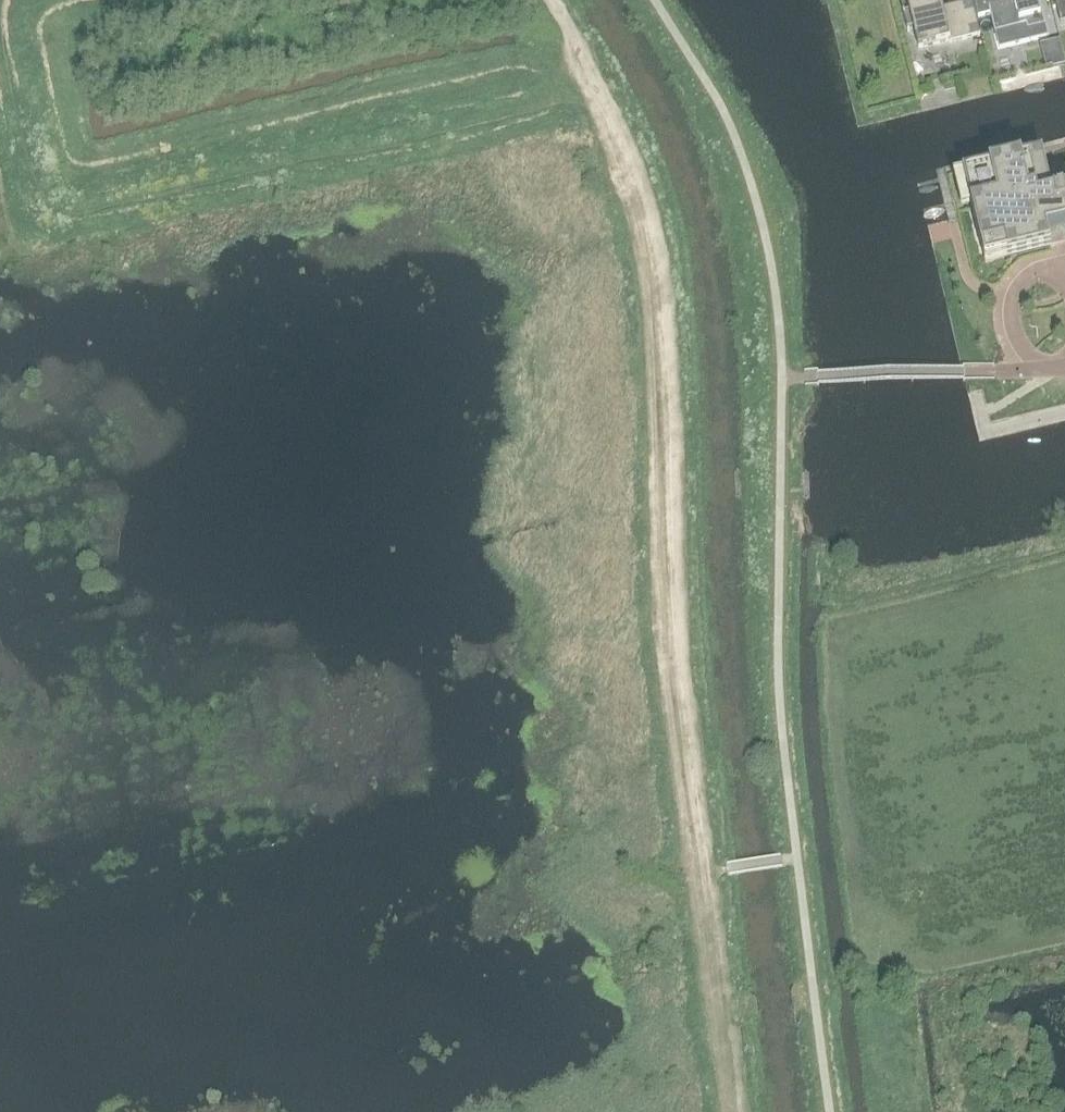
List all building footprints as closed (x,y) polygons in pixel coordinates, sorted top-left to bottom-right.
[(948,41),(949,43),(980,36),(972,2),(943,9),(941,0),(907,0),(910,12),(904,13),(904,11),(903,12),(908,32),(909,32),(908,30),(913,29),(918,48),(948,41)] [(994,33),(1026,26),(1027,30),(1045,26),(1039,0),(986,0),(994,33)] [(1049,39),(1052,63),(1064,61),(1064,37),(1049,39)] [(1064,226),(1064,191),(1052,194),(1042,153),(963,172),(982,248),(1005,243),(1008,258),(1050,247),(1046,231),(1064,226)]
